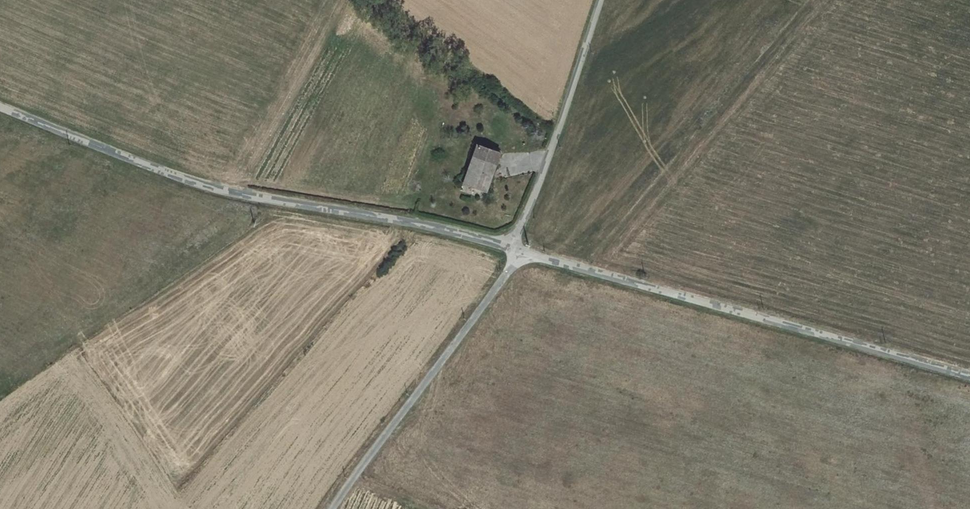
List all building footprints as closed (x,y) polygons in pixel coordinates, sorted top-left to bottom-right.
[(461,186),(484,193),(496,155),(474,147),(461,186)]
